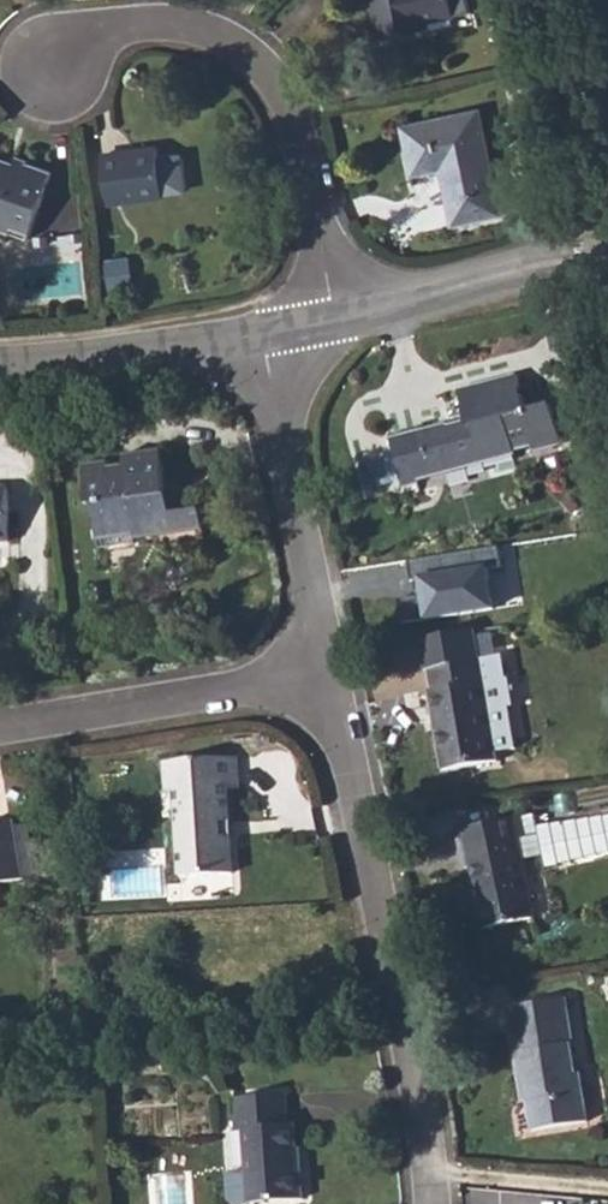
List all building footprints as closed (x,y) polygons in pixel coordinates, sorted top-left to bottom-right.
[(378,37),(426,27),(425,22),(453,17),(450,0),(371,0),(378,37)] [(500,73),(503,86),(527,81),(524,68),(500,73)] [(412,167),(440,161),(441,167),(454,221),(501,211),(478,108),(402,125),(412,167)] [(101,155),(107,204),(189,194),(184,153),(155,157),(154,149),(101,155)] [(9,232),(12,225),(29,231),(50,172),(26,163),(27,160),(14,156),(11,164),(9,170),(0,167),(0,229),(9,232)] [(0,167),(9,170),(11,164),(2,161),(0,167)] [(412,167),(413,173),(441,167),(440,161),(412,167)] [(9,232),(27,238),(29,231),(12,225),(9,232)] [(557,314),(573,310),(571,305),(556,308),(557,314)] [(557,314),(561,329),(576,326),(573,310),(557,314)] [(416,477),(412,465),(440,457),(443,471),(467,464),(466,458),(511,447),(512,450),(533,445),(534,448),(560,441),(552,405),(541,407),(540,401),(528,404),(529,407),(525,408),(517,376),(460,390),(469,426),(453,431),(443,427),(422,433),(421,430),(390,438),(394,452),(401,481),(403,489),(418,485),(416,477)] [(54,426),(56,444),(64,443),(62,425),(54,426)] [(169,497),(163,451),(124,456),(126,469),(107,472),(106,464),(84,467),(90,508),(94,508),(101,549),(136,545),(135,537),(173,532),(169,497)] [(401,481),(394,452),(376,456),(383,485),(401,481)] [(416,477),(443,471),(440,457),(412,465),(416,477)] [(10,543),(8,490),(0,490),(0,543),(10,543)] [(169,497),(173,532),(202,529),(199,513),(186,515),(183,495),(169,497)] [(502,550),(409,565),(420,629),(499,616),(492,574),(506,572),(502,550)] [(487,668),(485,660),(431,669),(435,692),(431,692),(444,769),(498,760),(497,753),(485,685),(489,684),(487,668)] [(176,792),(183,792),(184,817),(178,817),(182,876),(233,873),(230,838),(226,837),(225,821),(229,820),(227,790),(239,789),(237,759),(162,763),(165,793),(176,792)] [(176,792),(178,817),(184,817),(183,792),(176,792)] [(459,831),(466,868),(473,867),(486,929),(534,919),(518,841),(526,839),(522,817),(459,831)] [(24,879),(21,860),(32,859),(26,827),(15,829),(14,820),(0,823),(0,883),(24,879)] [(21,860),(24,879),(35,877),(32,859),(21,860)] [(520,1078),(527,1077),(530,1097),(534,1129),(587,1122),(582,1080),(576,1080),(571,1048),(574,1046),(567,1000),(513,1008),(519,1051),(516,1052),(520,1078)] [(186,1059),(187,1068),(207,1067),(207,1058),(186,1059)] [(12,1077),(11,1070),(0,1071),(0,1078),(12,1077)] [(520,1078),(523,1097),(530,1097),(527,1077),(520,1078)] [(238,1129),(244,1129),(248,1170),(232,1171),(227,1177),(229,1199),(235,1203),(240,1203),(305,1199),(303,1171),(298,1171),(295,1129),(289,1129),(286,1095),(236,1099),(238,1129)]
